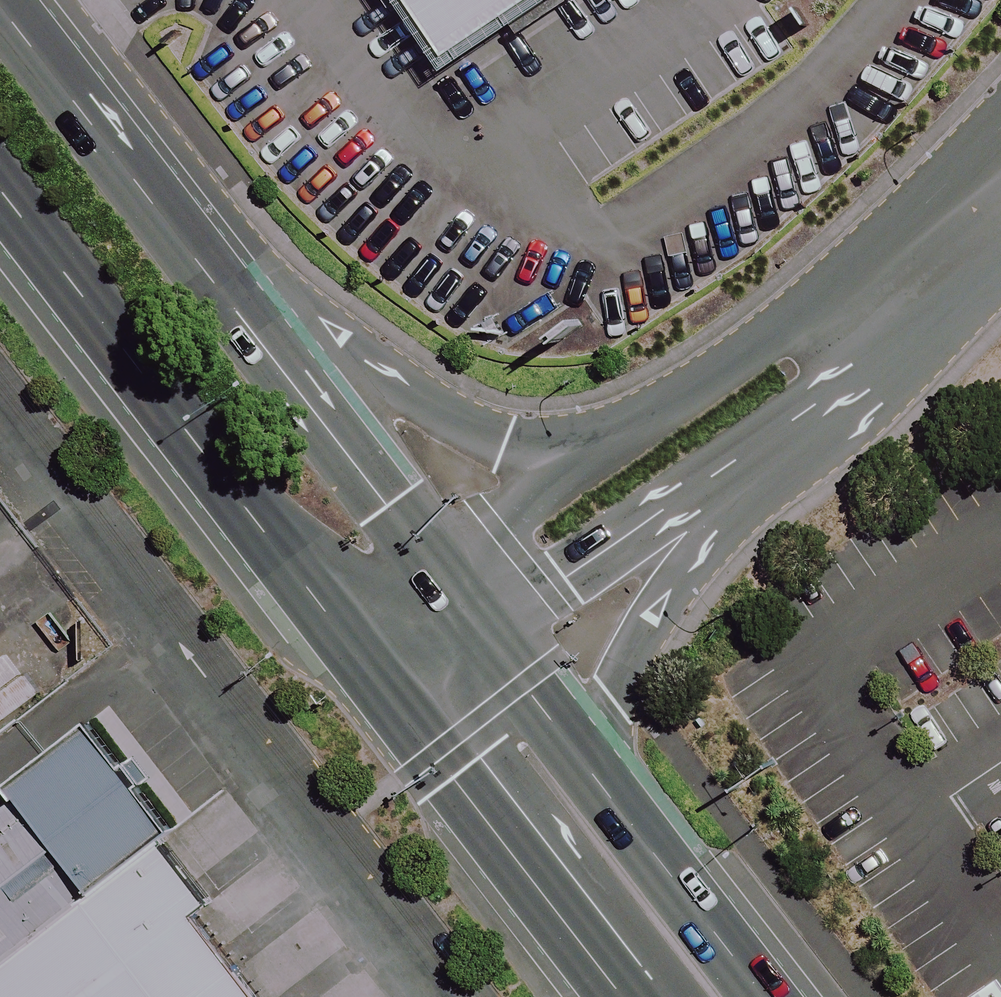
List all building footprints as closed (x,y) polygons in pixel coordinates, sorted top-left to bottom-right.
[(453,60),(544,0),(413,0),(453,60)] [(63,743),(0,791),(0,950),(140,843),(63,743)] [(133,885),(0,984),(0,996),(227,996),(133,885)]
